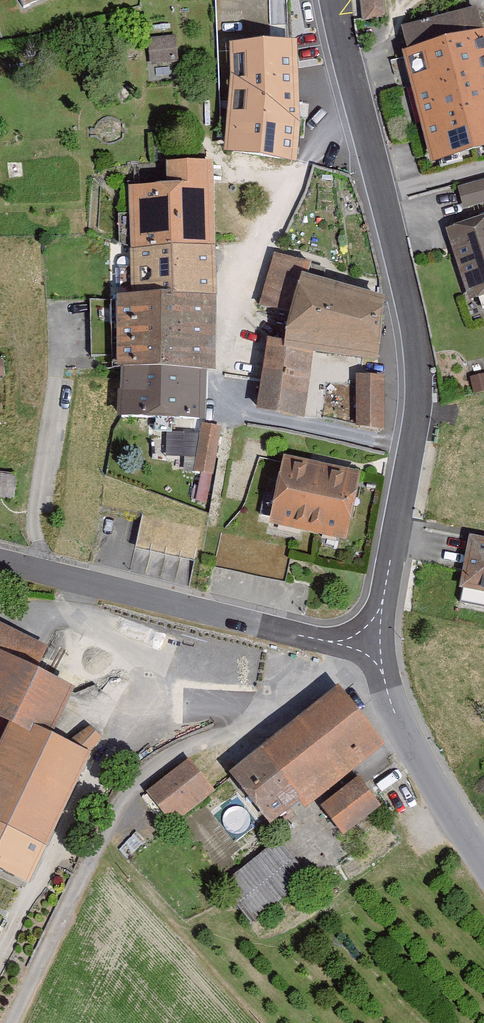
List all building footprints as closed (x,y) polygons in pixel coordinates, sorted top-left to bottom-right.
[(363,20),(386,17),(384,0),(360,0),(363,20)] [(406,32),(410,46),(399,49),(432,169),(483,155),(483,21),(481,11),(406,32)] [(151,61),(177,61),(177,36),(151,36),(151,61)] [(231,78),(224,155),(296,166),(299,134),(299,104),(297,44),(229,46),(231,78)] [(121,371),(121,418),(209,418),(209,371),(216,372),(216,164),(169,164),(169,188),(133,188),(133,298),(116,298),(116,371),(121,371)] [(457,190),(462,210),(483,205),(483,183),(457,190)] [(446,233),(468,303),(483,298),(483,221),(446,233)] [(291,314),(282,347),(270,343),(258,414),(306,421),(314,358),(374,366),(380,302),(307,282),(312,267),(279,256),(265,307),(291,314)] [(383,429),(384,377),(356,376),(356,424),(383,429)] [(467,385),(470,397),(483,394),(483,383),(483,381),(467,385)] [(222,427),(204,424),(195,471),(213,474),(222,427)] [(285,460),(268,527),(345,547),(362,480),(285,460)] [(471,539),(461,590),(483,595),(483,541),(471,539)] [(0,731),(0,870),(29,884),(100,734),(89,723),(70,741),(52,732),(74,685),(36,667),(46,645),(0,623),(0,720),(4,722),(0,731)] [(339,689),(234,776),(272,821),(300,798),(309,808),(385,745),(339,689)] [(149,790),(174,822),(216,788),(191,757),(149,790)] [(351,787),(315,814),(336,842),(372,816),(351,787)] [(276,846),(217,893),(248,930),(306,884),(276,846)]
